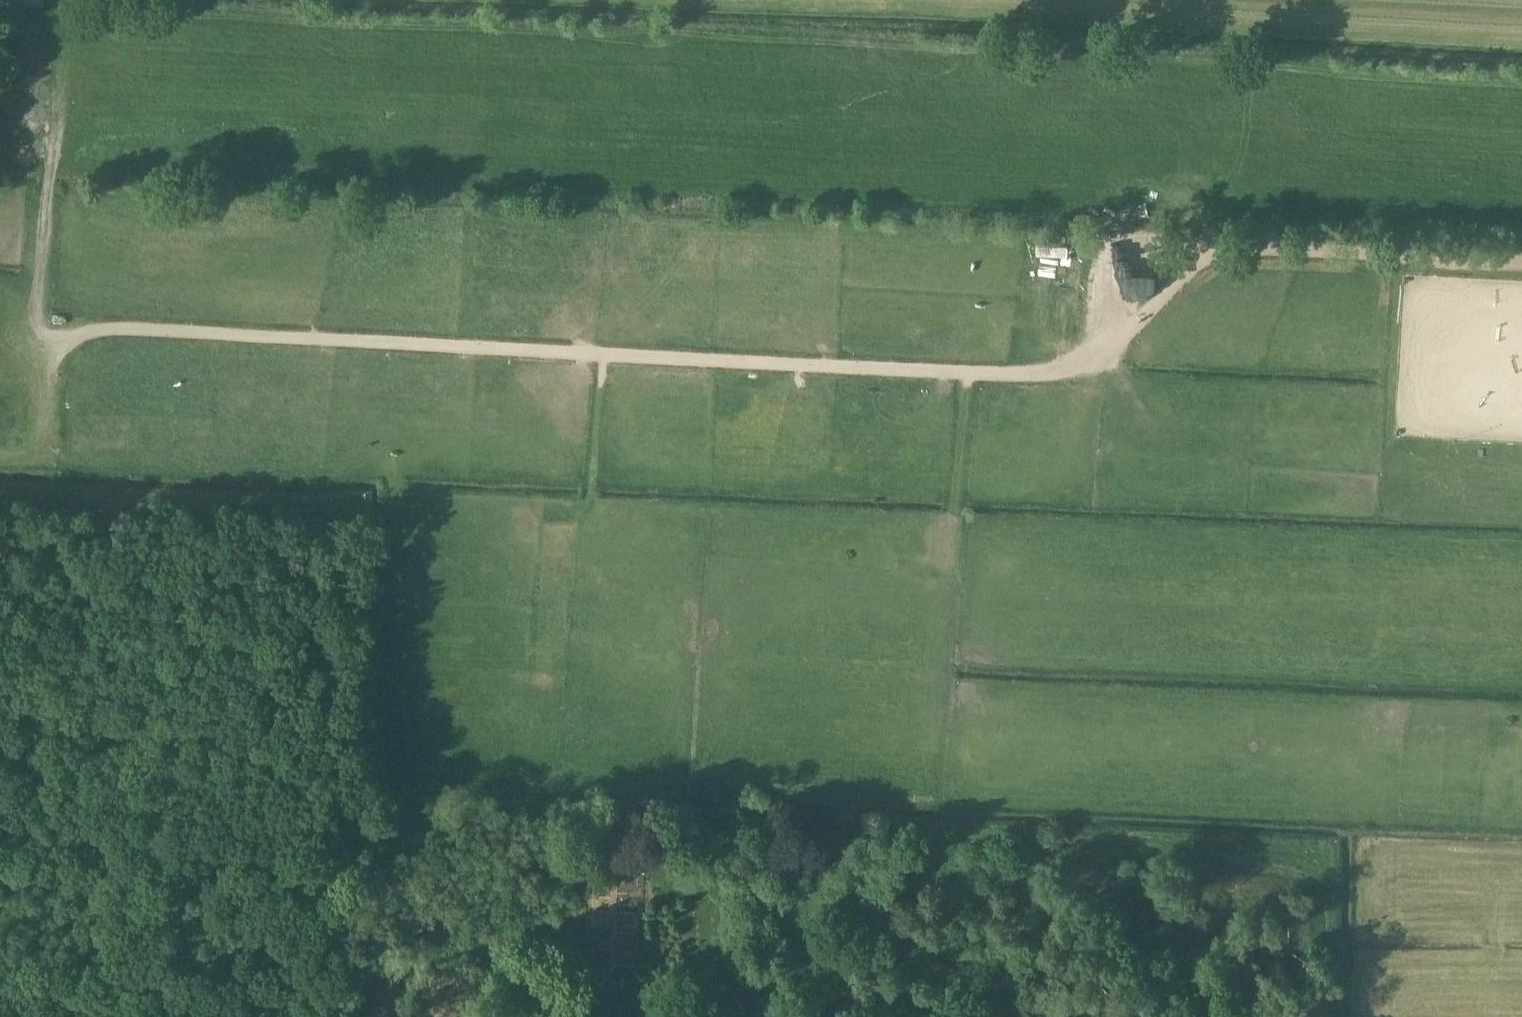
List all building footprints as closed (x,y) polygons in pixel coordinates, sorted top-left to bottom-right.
[(609,983),(595,983),(595,997),(609,997),(609,983)]
